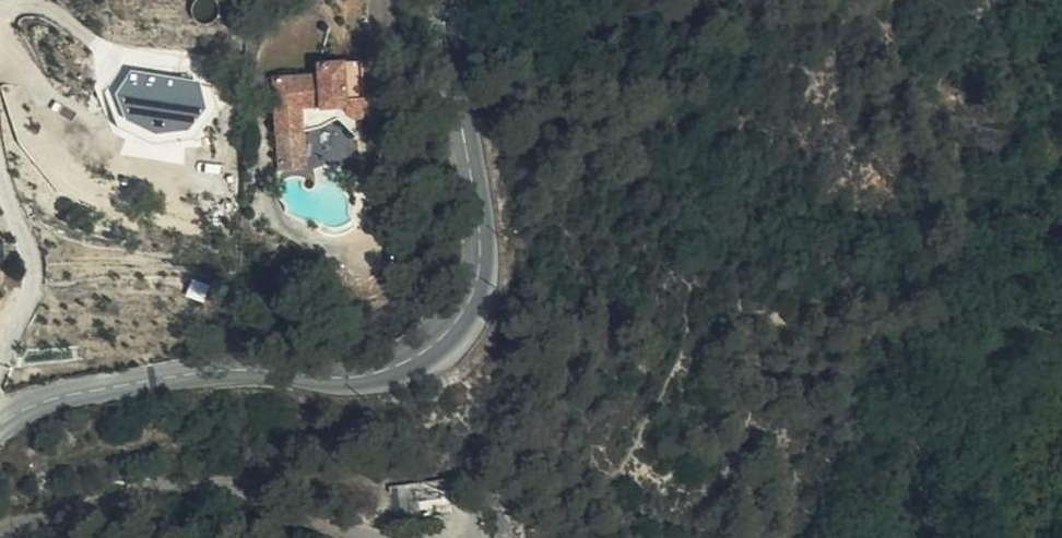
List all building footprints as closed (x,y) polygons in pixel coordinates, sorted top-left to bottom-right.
[(223,9),(220,3),(216,0),(204,0),(201,2),(198,6),(196,10),(196,15),(198,20),(202,23),(207,26),(212,26),(217,24),(221,20),(223,15),(223,9)] [(274,78),(277,134),(303,133),(302,108),(321,107),(322,110),(348,108),(348,115),(357,118),(383,115),(379,61),(319,64),(320,75),(274,78)] [(189,130),(204,106),(198,84),(135,74),(120,95),(130,119),(121,127),(131,133),(183,142),(195,139),(189,130)] [(130,119),(120,95),(107,94),(121,127),(130,119)] [(218,110),(204,106),(189,130),(195,139),(218,110)] [(303,133),(277,134),(280,170),(306,168),(303,133)]
